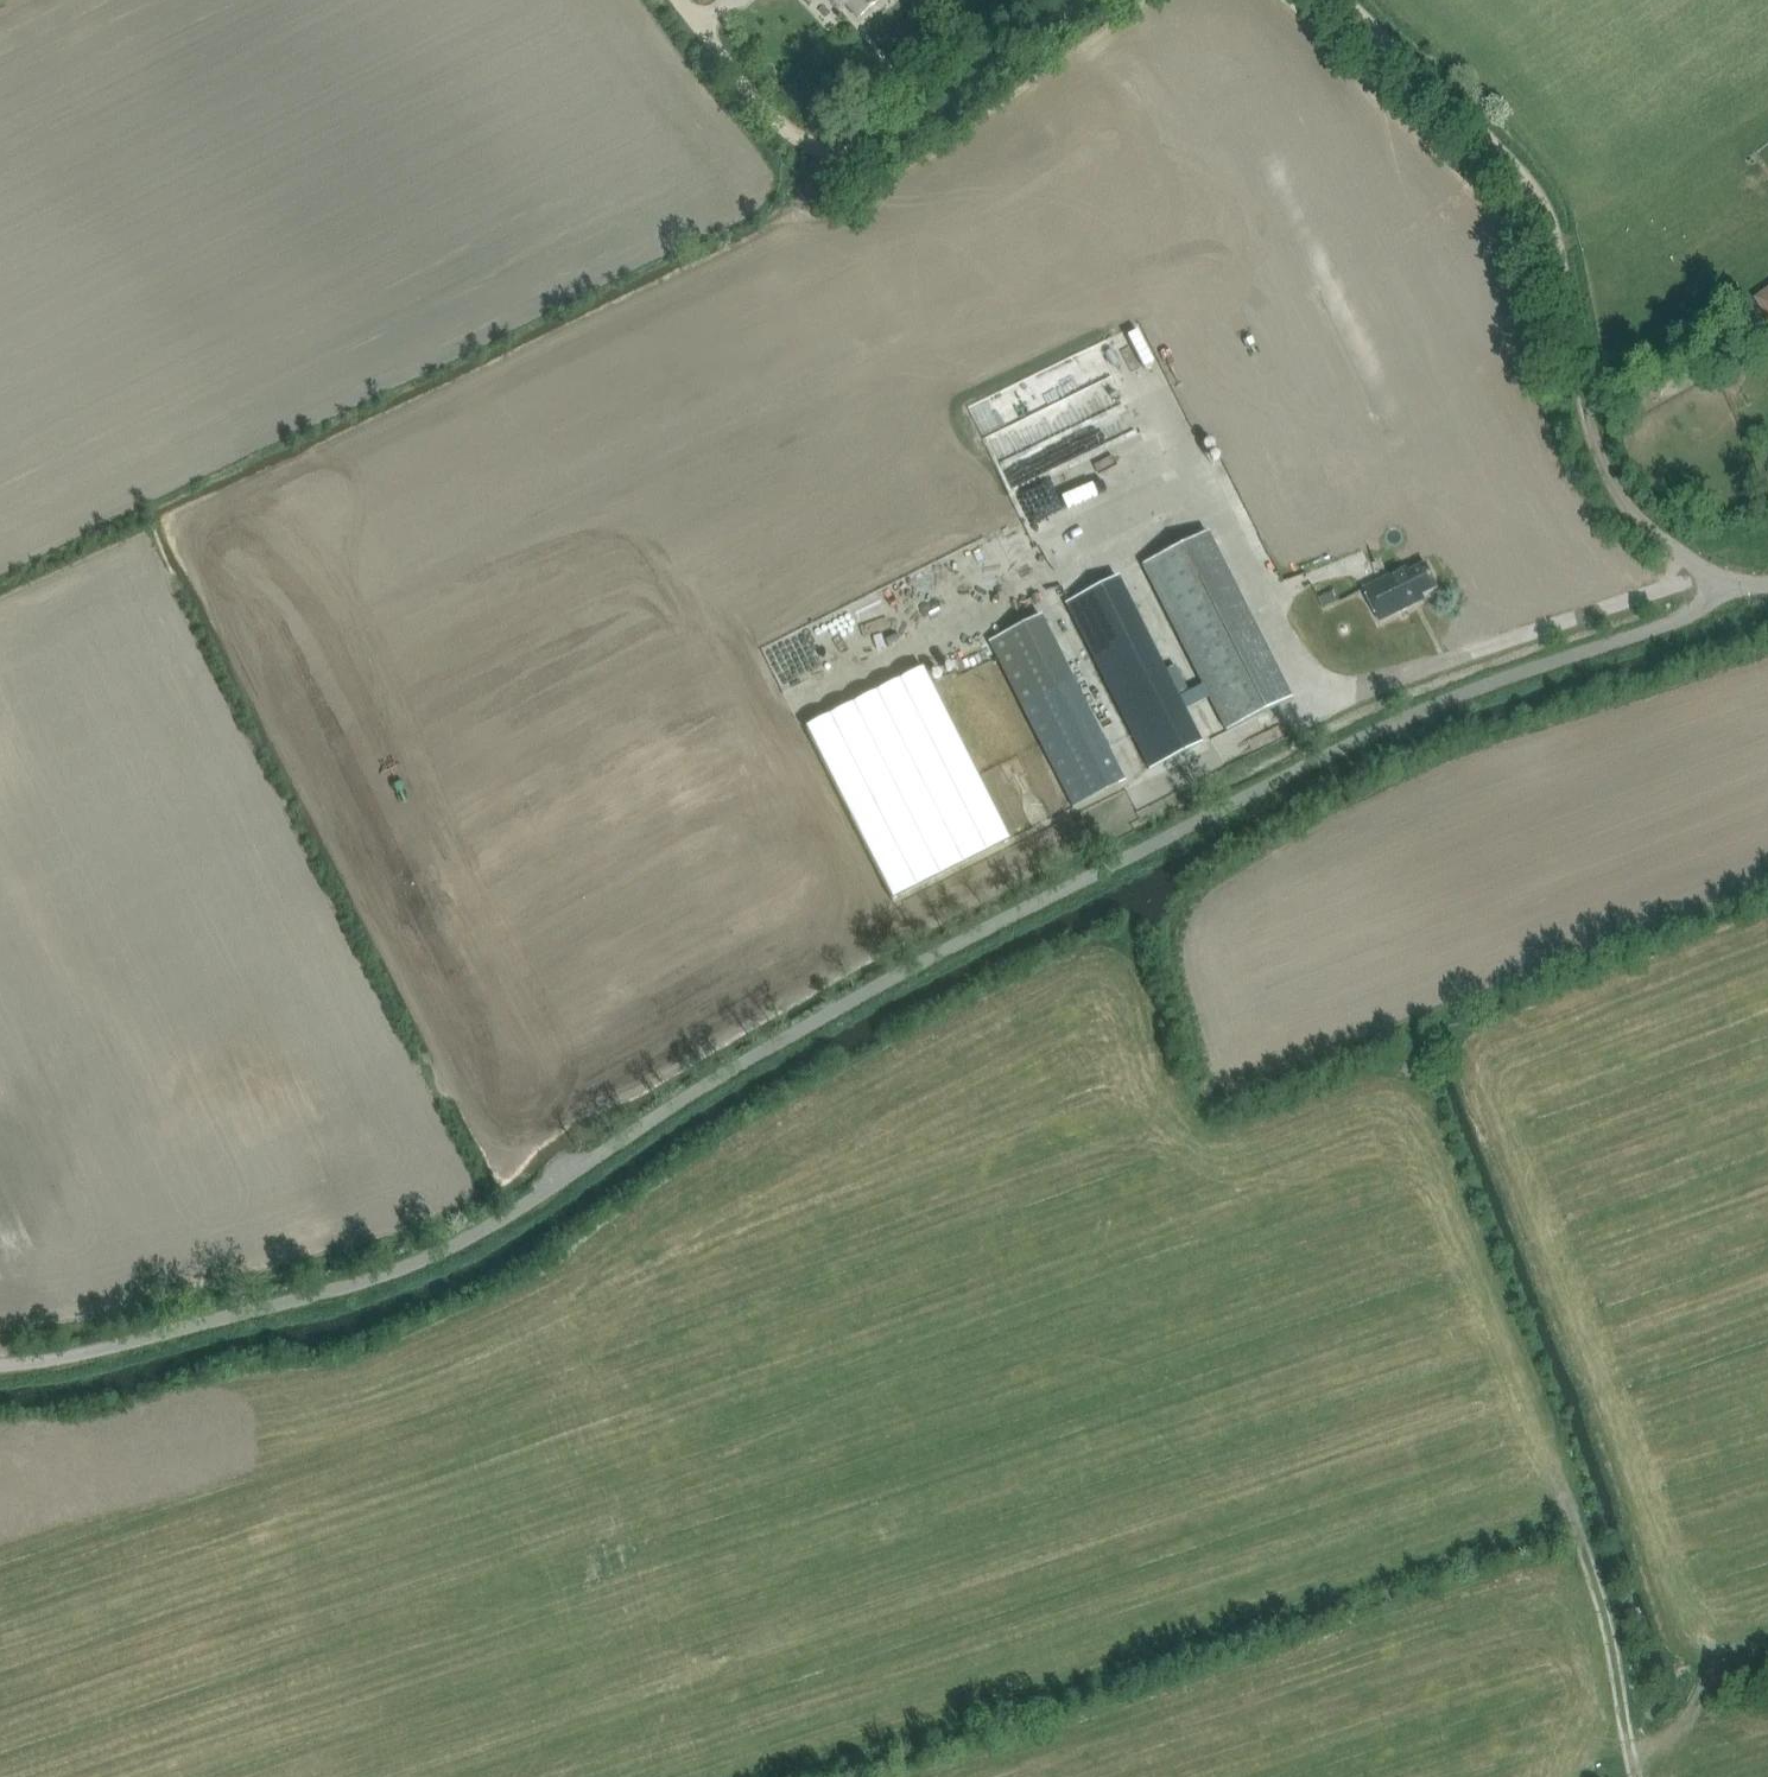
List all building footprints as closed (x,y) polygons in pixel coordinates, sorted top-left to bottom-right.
[(856,15),(874,0),(843,0),(856,15)] [(1759,299),(1767,312),(1767,292),(1759,299)] [(1125,395),(1121,388),(1008,388),(990,398),(985,398),(974,405),(974,413),(1023,499),(1036,499),(1053,490),(1063,490),(1081,480),(1082,480),(1127,454),(1127,438),(1110,438),(1131,426),(1125,416),(1125,395)] [(985,507),(1004,558),(1031,548),(1012,497),(985,507)] [(1206,531),(1143,564),(1204,684),(1211,697),(1227,730),(1291,697),(1206,531)] [(1407,567),(1365,588),(1381,621),(1415,604),(1413,599),(1438,587),(1427,563),(1409,572),(1407,567)] [(1117,576),(1066,602),(1151,769),(1202,743),(1185,711),(1211,697),(1204,684),(1188,692),(1179,697),(1165,670),(1117,576)] [(989,642),(1074,808),(1125,782),(1040,616),(989,642)] [(982,645),(956,658),(962,671),(989,657),(982,645)] [(1188,692),(1175,665),(1165,670),(1179,697),(1188,692)] [(1011,840),(923,668),(806,728),(893,900),(1011,840)]
